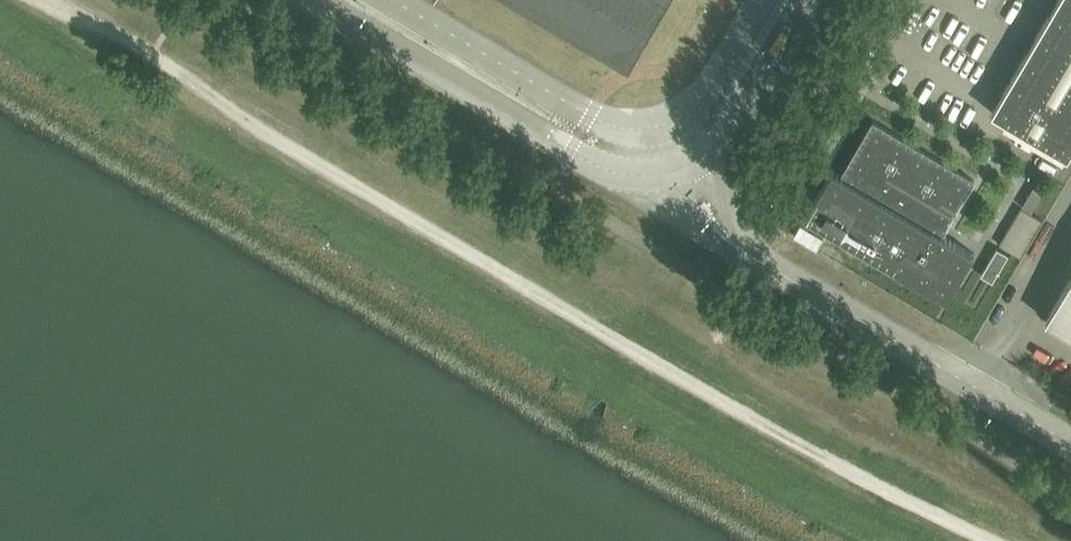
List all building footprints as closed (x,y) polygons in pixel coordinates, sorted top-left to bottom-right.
[(629,64),(667,0),(519,0),(629,64)] [(991,113),(1068,158),(1070,153),(1070,0),(1058,0),(991,113)] [(842,176),(833,170),(805,217),(947,300),(974,253),(943,235),(974,181),(873,121),(842,176)] [(767,187),(757,182),(753,190),(750,193),(760,199),(762,196),(767,187)] [(1044,219),(1023,207),(1001,243),(1022,256),(1044,219)] [(1046,320),(1070,334),(1070,277),(1046,320)]
